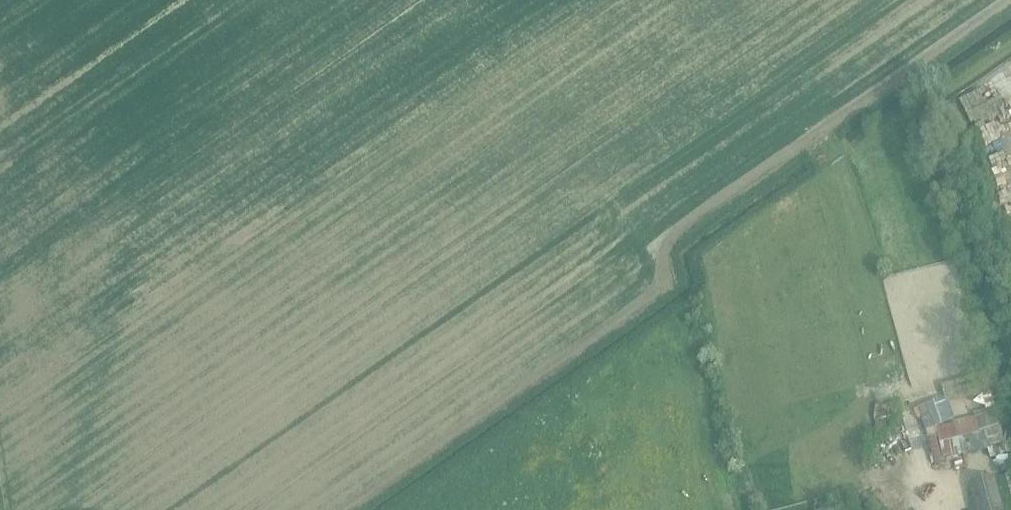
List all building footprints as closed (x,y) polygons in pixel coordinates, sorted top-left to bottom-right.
[(933,402),(919,407),(927,430),(941,425),(933,402)] [(953,450),(996,442),(989,408),(946,416),(953,450)] [(975,509),(1002,509),(993,480),(969,486),(975,509)]
